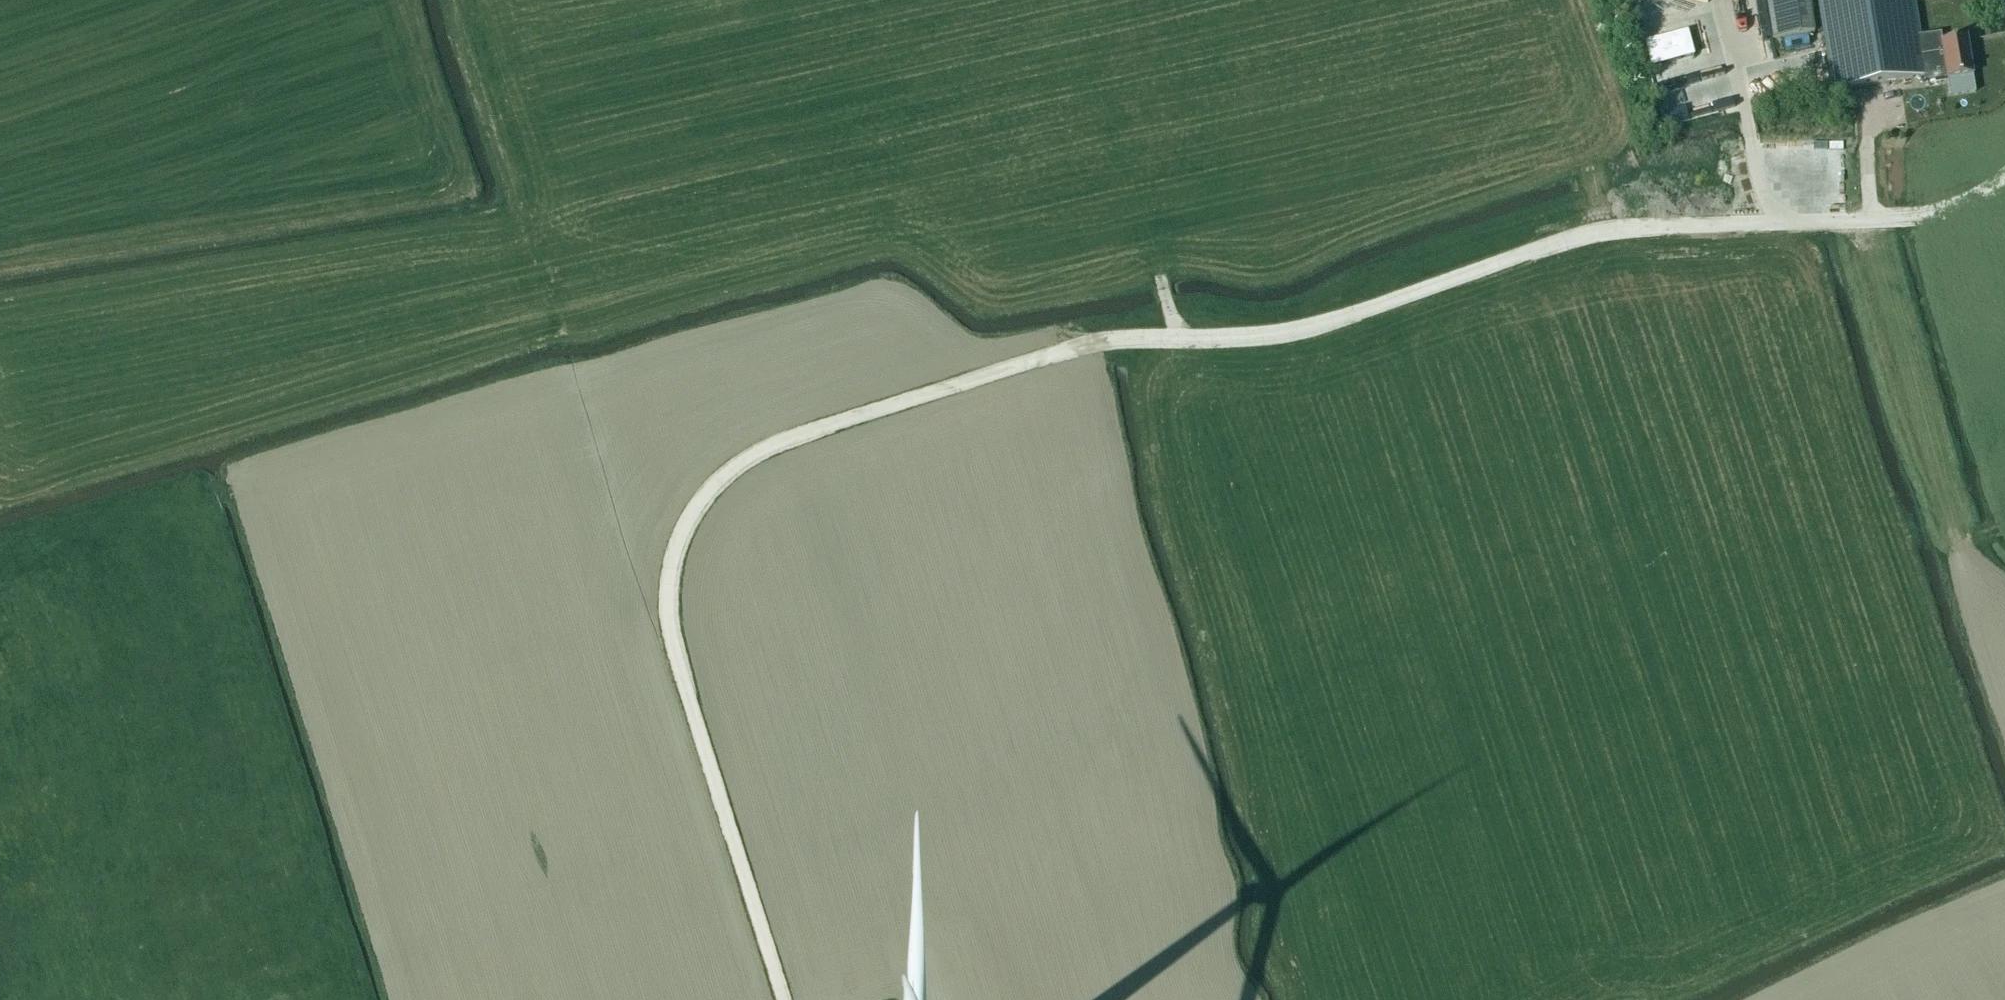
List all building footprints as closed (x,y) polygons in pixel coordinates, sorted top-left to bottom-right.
[(1815,33),(1810,0),(1768,0),(1774,39),(1815,33)] [(1947,72),(1948,79),(1961,77),(1970,75),(1973,75),(1967,37),(1936,42),(1935,34),(1921,36),(1915,0),(1819,0),(1834,91),(1927,76),(1927,75),(1947,72)] [(1698,97),(1694,84),(1685,57),(1661,65),(1673,105),(1698,97)]
